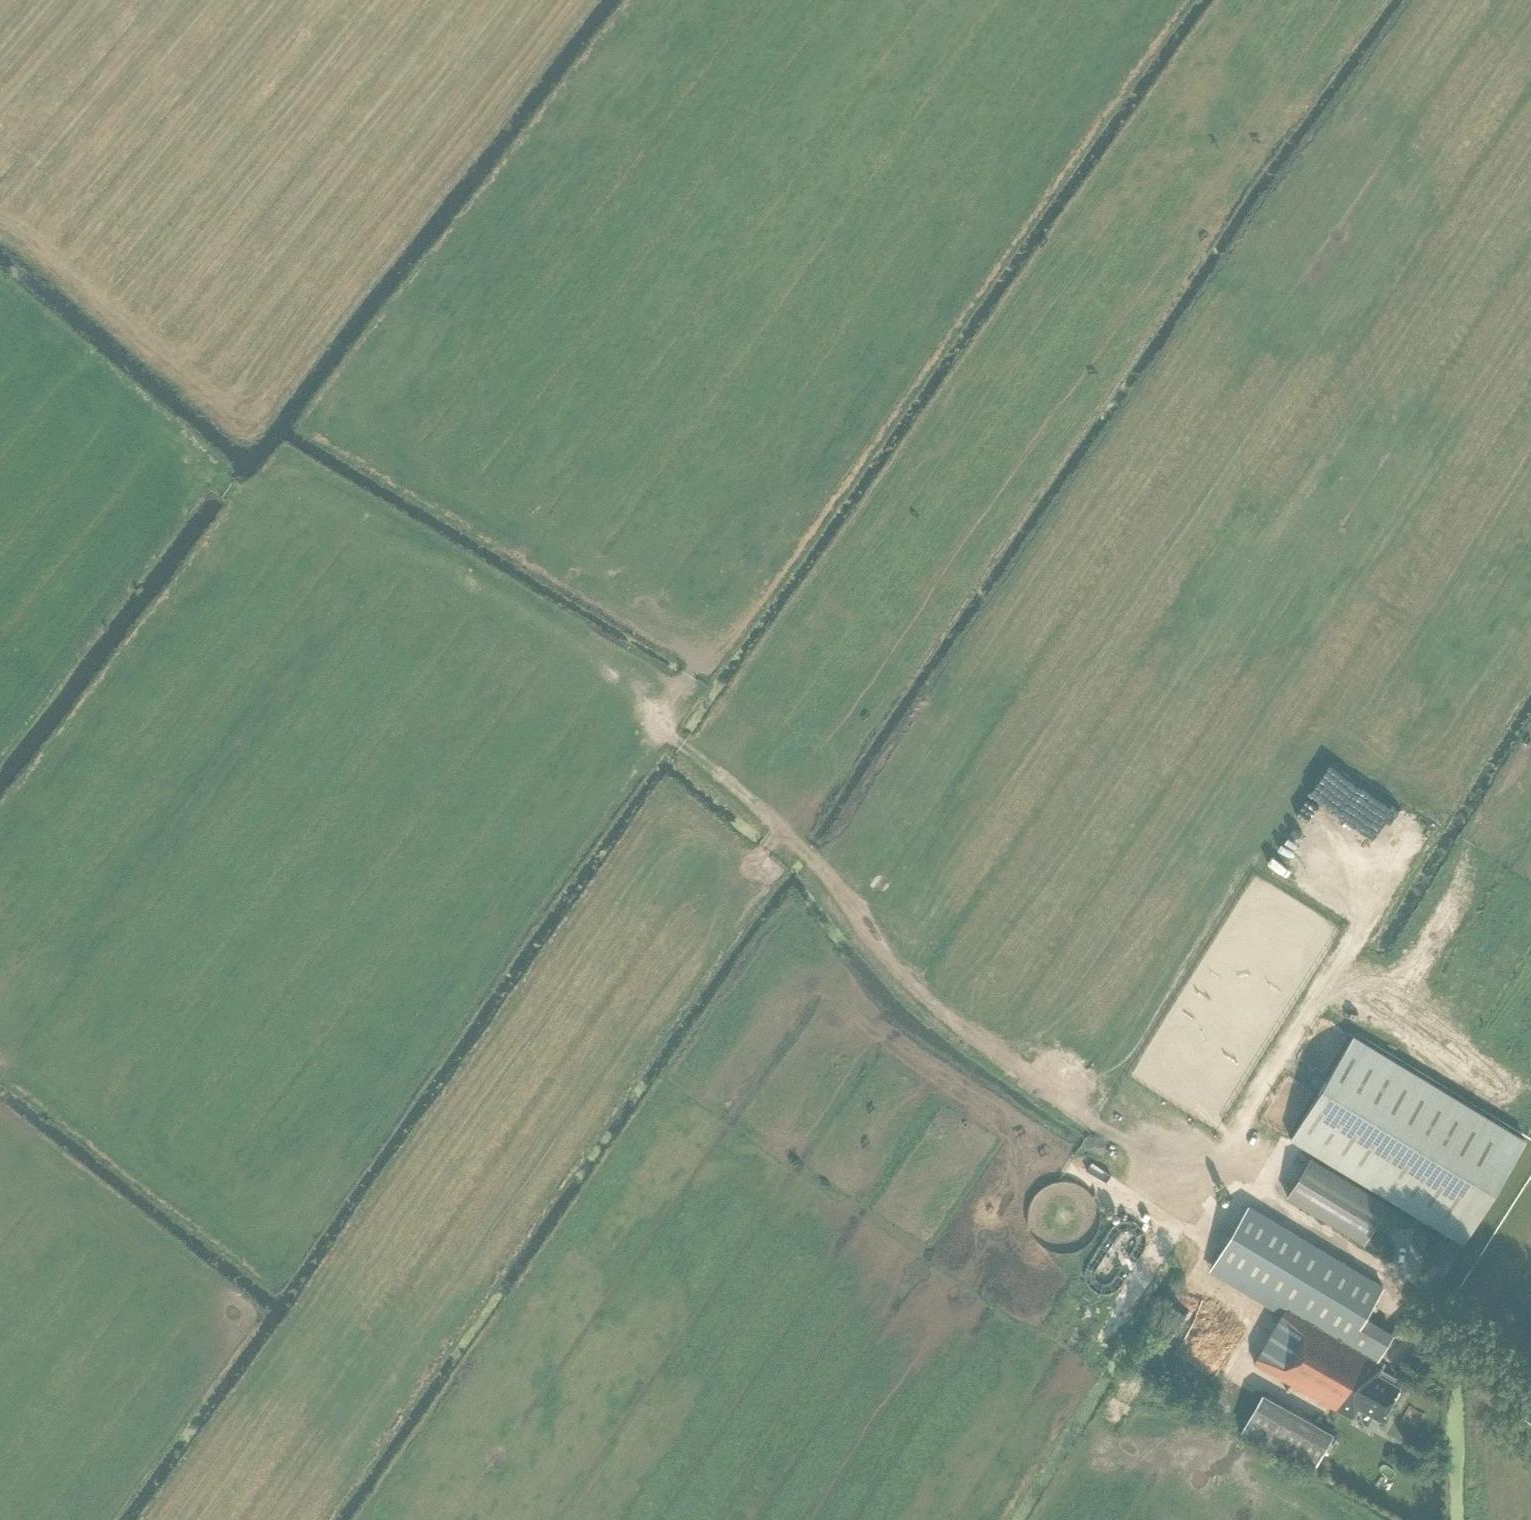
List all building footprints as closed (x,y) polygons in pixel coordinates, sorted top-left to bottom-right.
[(1525,1139),(1353,1036),(1291,1139),(1462,1242),(1525,1139)] [(1365,1244),(1389,1204),(1311,1157),(1287,1197),(1365,1244)] [(1095,1237),(1096,1234),(1098,1230),(1099,1227),(1100,1223),(1100,1220),(1100,1216),(1100,1213),(1100,1210),(1099,1208),(1099,1206),(1098,1203),(1097,1200),(1095,1198),(1094,1196),(1093,1194),(1091,1192),(1089,1190),(1085,1187),(1082,1185),(1078,1183),(1075,1182),(1072,1181),(1067,1181),(1064,1180),(1059,1181),(1054,1182),(1051,1183),(1049,1184),(1047,1185),(1045,1186),(1041,1189),(1038,1191),(1037,1193),(1034,1197),(1032,1200),(1031,1202),(1030,1204),(1029,1207),(1029,1209),(1028,1212),(1028,1216),(1028,1219),(1028,1222),(1029,1225),(1030,1230),(1032,1233),(1034,1236),(1035,1238),(1036,1240),(1038,1242),(1040,1243),(1042,1246),(1044,1247),(1047,1249),(1051,1250),(1053,1251),(1056,1252),(1059,1253),(1061,1253),(1065,1253),(1067,1253),(1070,1252),(1074,1252),(1077,1250),(1079,1250),(1083,1248),(1086,1246),(1088,1244),(1090,1242),(1092,1239),(1095,1237)] [(1380,1419),(1399,1386),(1392,1383),(1395,1377),(1380,1368),(1383,1363),(1375,1359),(1390,1334),(1363,1320),(1382,1286),(1249,1206),(1210,1271),(1282,1315),(1255,1363),(1352,1417),(1358,1406),(1380,1419)] [(1083,1355),(1106,1365),(1119,1335),(1095,1325),(1083,1355)] [(1314,1471),(1335,1433),(1264,1393),(1243,1431),(1314,1471)]
